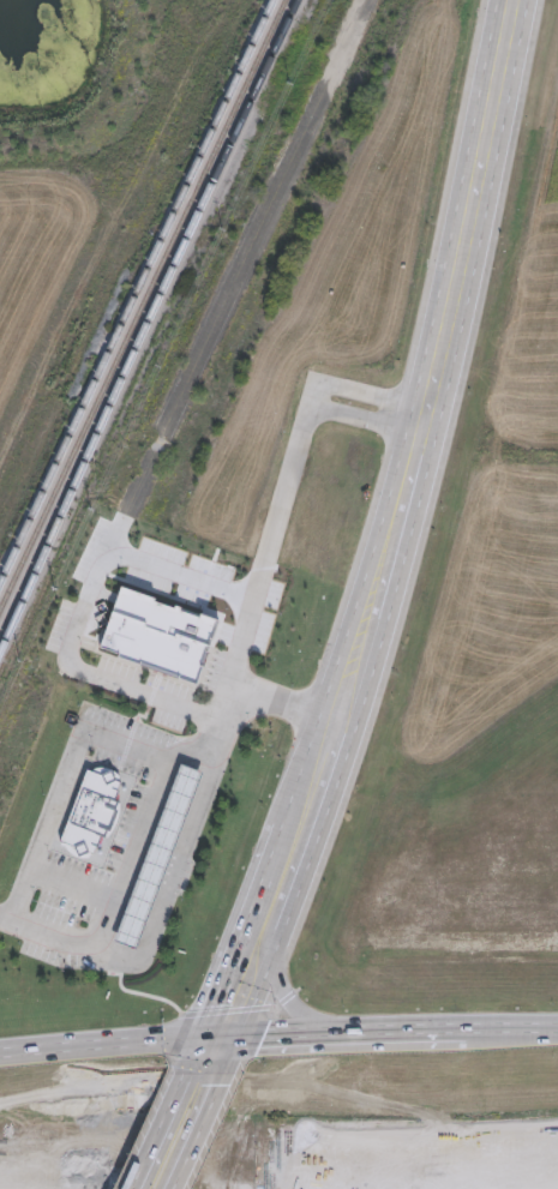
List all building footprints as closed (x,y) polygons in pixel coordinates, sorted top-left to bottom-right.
[(200,684),(98,654),(121,578),(222,608),(200,684)] [(119,941),(185,765),(205,773),(139,949),(119,941)] [(60,839),(88,769),(121,781),(94,852),(60,839)]
